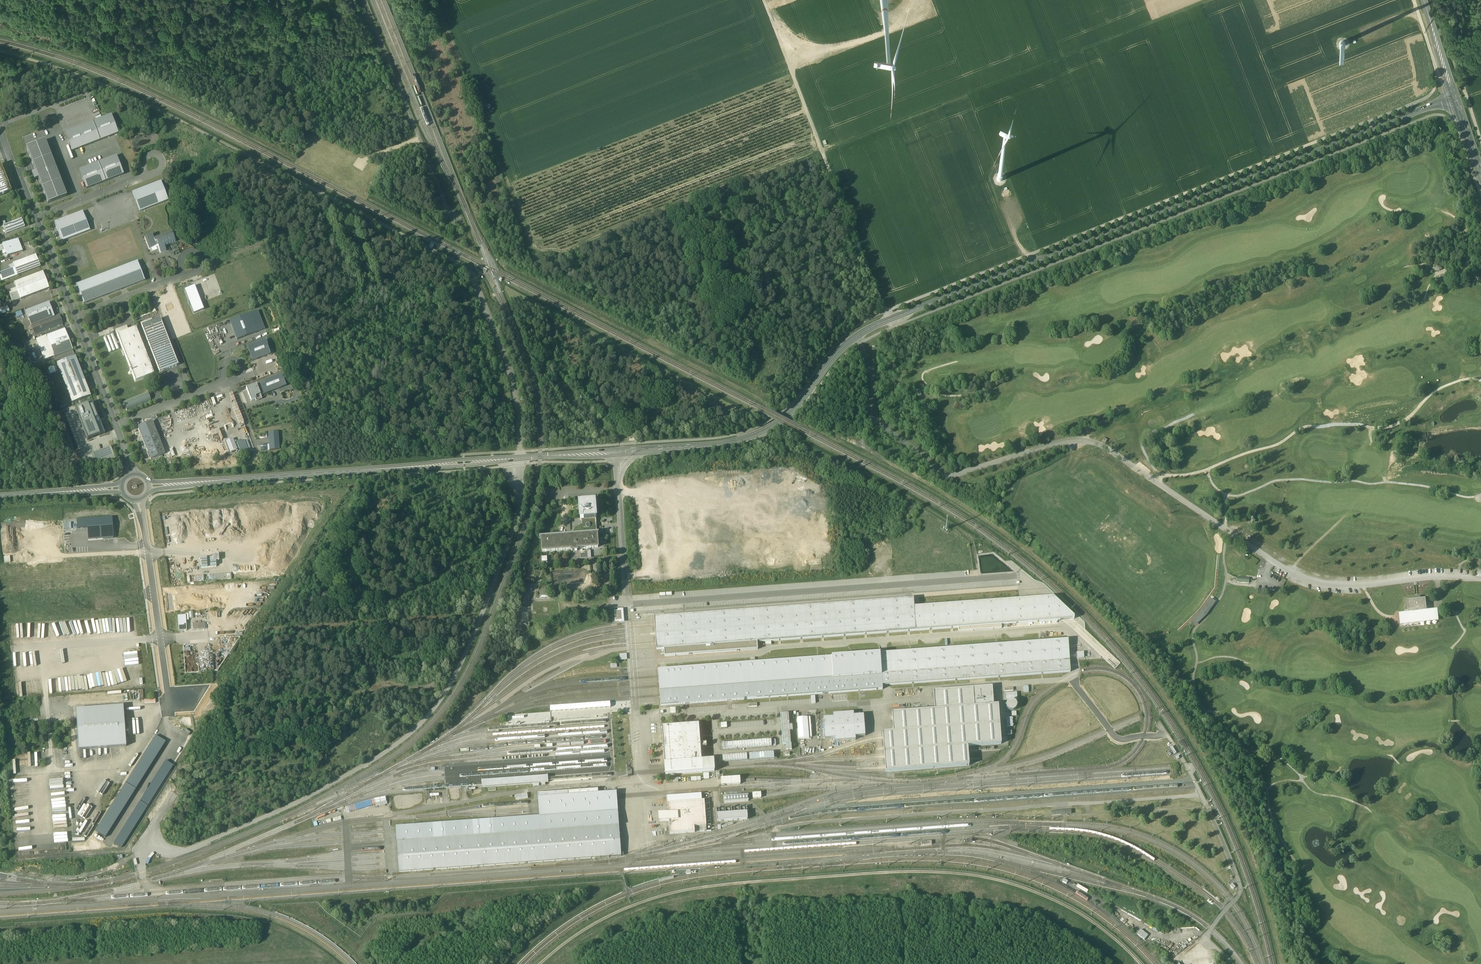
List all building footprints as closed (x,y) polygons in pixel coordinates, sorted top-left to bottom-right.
[(111,115),(65,133),(72,152),(118,134),(111,115)] [(67,197),(45,141),(26,148),(36,173),(32,174),(34,180),(38,179),(48,204),(67,197)] [(116,156),(79,171),(87,189),(124,175),(116,156)] [(11,193),(1,165),(0,165),(0,197),(11,193)] [(161,181),(132,192),(140,212),(168,201),(161,181)] [(83,212),(54,223),(61,242),(90,231),(83,212)] [(22,219),(3,226),(6,235),(25,227),(22,219)] [(170,233),(154,239),(152,234),(144,237),(149,250),(158,246),(160,253),(166,251),(164,246),(175,242),(173,236),(172,236),(170,233)] [(18,240),(8,243),(13,255),(22,251),(18,240)] [(13,255),(8,243),(0,247),(4,256),(6,255),(7,257),(13,255)] [(36,256),(13,265),(14,269),(17,276),(40,267),(36,256)] [(137,262),(76,285),(84,304),(145,281),(137,262)] [(14,269),(0,274),(3,282),(17,276),(14,269)] [(9,293),(13,303),(49,289),(43,273),(14,284),(16,289),(10,291),(11,293),(9,293)] [(194,286),(184,290),(194,313),(204,309),(194,286)] [(25,313),(31,327),(39,324),(54,318),(49,304),(25,313)] [(230,322),(237,340),(265,329),(258,311),(230,322)] [(54,318),(39,324),(43,332),(62,324),(59,316),(54,318)] [(160,319),(141,326),(159,373),(178,366),(160,319)] [(39,324),(31,327),(34,335),(43,332),(39,324)] [(136,328),(117,336),(135,382),(154,375),(136,328)] [(65,330),(46,337),(54,358),(73,351),(65,330)] [(54,358),(46,337),(37,341),(45,361),(54,358)] [(266,340),(247,347),(252,361),(271,354),(266,340)] [(75,358),(57,365),(66,389),(85,382),(75,358)] [(259,383),(264,395),(287,386),(282,375),(259,383)] [(85,382),(66,389),(72,405),(91,397),(85,382)] [(246,388),(251,401),(255,400),(254,396),(260,394),(256,384),(246,388)] [(75,409),(87,441),(105,435),(93,403),(75,409)] [(164,454),(152,422),(138,428),(151,459),(164,454)] [(268,433),(269,451),(279,450),(278,432),(268,433)] [(110,448),(93,455),(96,464),(116,462),(110,448)] [(595,503),(579,504),(579,512),(580,512),(580,520),(581,520),(595,519),(597,519),(595,503)] [(112,518),(77,522),(77,529),(87,528),(88,536),(103,534),(103,539),(114,538),(112,518)] [(595,519),(581,520),(582,525),(579,525),(579,526),(576,528),(574,530),(573,532),(572,535),(596,533),(596,528),(597,527),(597,525),(596,525),(595,519)] [(303,533),(306,528),(301,525),(298,530),(303,533)] [(572,535),(553,537),(552,536),(549,536),(549,537),(539,538),(541,538),(543,552),(572,550),(572,551),(577,551),(577,549),(598,548),(597,542),(599,542),(599,539),(597,539),(597,534),(599,534),(599,533),(596,533),(572,535)] [(201,558),(202,568),(215,567),(215,561),(215,557),(213,557),(201,558)] [(211,581),(231,579),(231,573),(210,574),(211,581)] [(521,594),(529,594),(530,585),(522,585),(521,594)] [(1075,618),(1075,616),(1054,596),(914,605),(915,615),(915,625),(916,631),(957,628),(958,631),(1001,628),(1001,624),(1065,619),(1068,619),(1075,618)] [(1425,599),(1407,601),(1408,614),(1399,615),(1406,615),(1407,623),(1431,620),(1430,612),(1437,611),(1427,612),(1425,599)] [(656,644),(656,650),(664,650),(757,643),(916,631),(915,625),(915,615),(914,605),(914,600),(654,618),(655,625),(655,635),(656,644)] [(1219,606),(1214,602),(1194,625),(1199,629),(1219,606)] [(177,616),(179,631),(187,630),(185,615),(177,616)] [(1068,640),(659,671),(660,678),(660,687),(661,696),(662,707),(883,690),(882,686),(1070,672),(1068,640)] [(758,650),(757,643),(664,650),(665,656),(758,650)] [(994,706),(992,687),(933,691),(936,710),(994,706)] [(611,702),(550,705),(550,711),(611,707),(611,702)] [(885,767),(886,772),(969,766),(969,761),(968,757),(968,751),(968,747),(1001,744),(1001,736),(1000,728),(999,719),(999,711),(998,705),(994,706),(936,710),(892,714),(893,719),(893,727),(894,733),(883,734),(883,738),(884,746),(885,757),(885,762),(885,767)] [(78,750),(126,746),(123,706),(75,710),(78,750)] [(791,713),(784,714),(786,746),(793,745),(791,713)] [(853,713),(833,714),(833,718),(823,718),(825,739),(835,738),(835,742),(856,740),(855,737),(865,736),(864,715),(854,716),(853,713)] [(808,718),(797,719),(798,739),(809,738),(808,718)] [(699,724),(662,727),(665,771),(665,775),(714,772),(714,767),(714,760),(702,761),(699,724)] [(126,783),(136,789),(166,742),(155,736),(126,783)] [(771,740),(722,744),(723,750),(772,746),(771,740)] [(140,801),(148,806),(173,766),(165,761),(140,801)] [(481,784),(481,788),(549,783),(548,779),(548,776),(481,781),(481,784)] [(740,778),(721,779),(721,786),(740,784),(740,781),(740,778)] [(95,830),(106,837),(136,789),(126,783),(95,830)] [(598,789),(568,792),(568,796),(538,798),(538,802),(539,808),(539,814),(540,817),(538,817),(396,827),(396,832),(397,840),(397,842),(619,826),(619,822),(618,815),(618,809),(617,802),(617,797),(617,792),(598,794),(598,789)] [(704,800),(667,803),(668,813),(659,814),(660,822),(669,821),(669,828),(694,826),(706,826),(704,800)] [(114,843),(122,847),(148,806),(140,801),(114,843)] [(717,814),(717,822),(748,819),(747,812),(717,814)] [(619,826),(397,842),(398,848),(398,854),(398,860),(399,867),(399,872),(621,856),(621,850),(620,844),(619,837),(619,831),(619,826)] [(694,826),(669,828),(670,834),(695,832),(694,826)] [(1123,914),(1119,919),(1128,927),(1133,922),(1123,914)] [(1140,930),(1137,933),(1145,942),(1148,939),(1140,930)]
